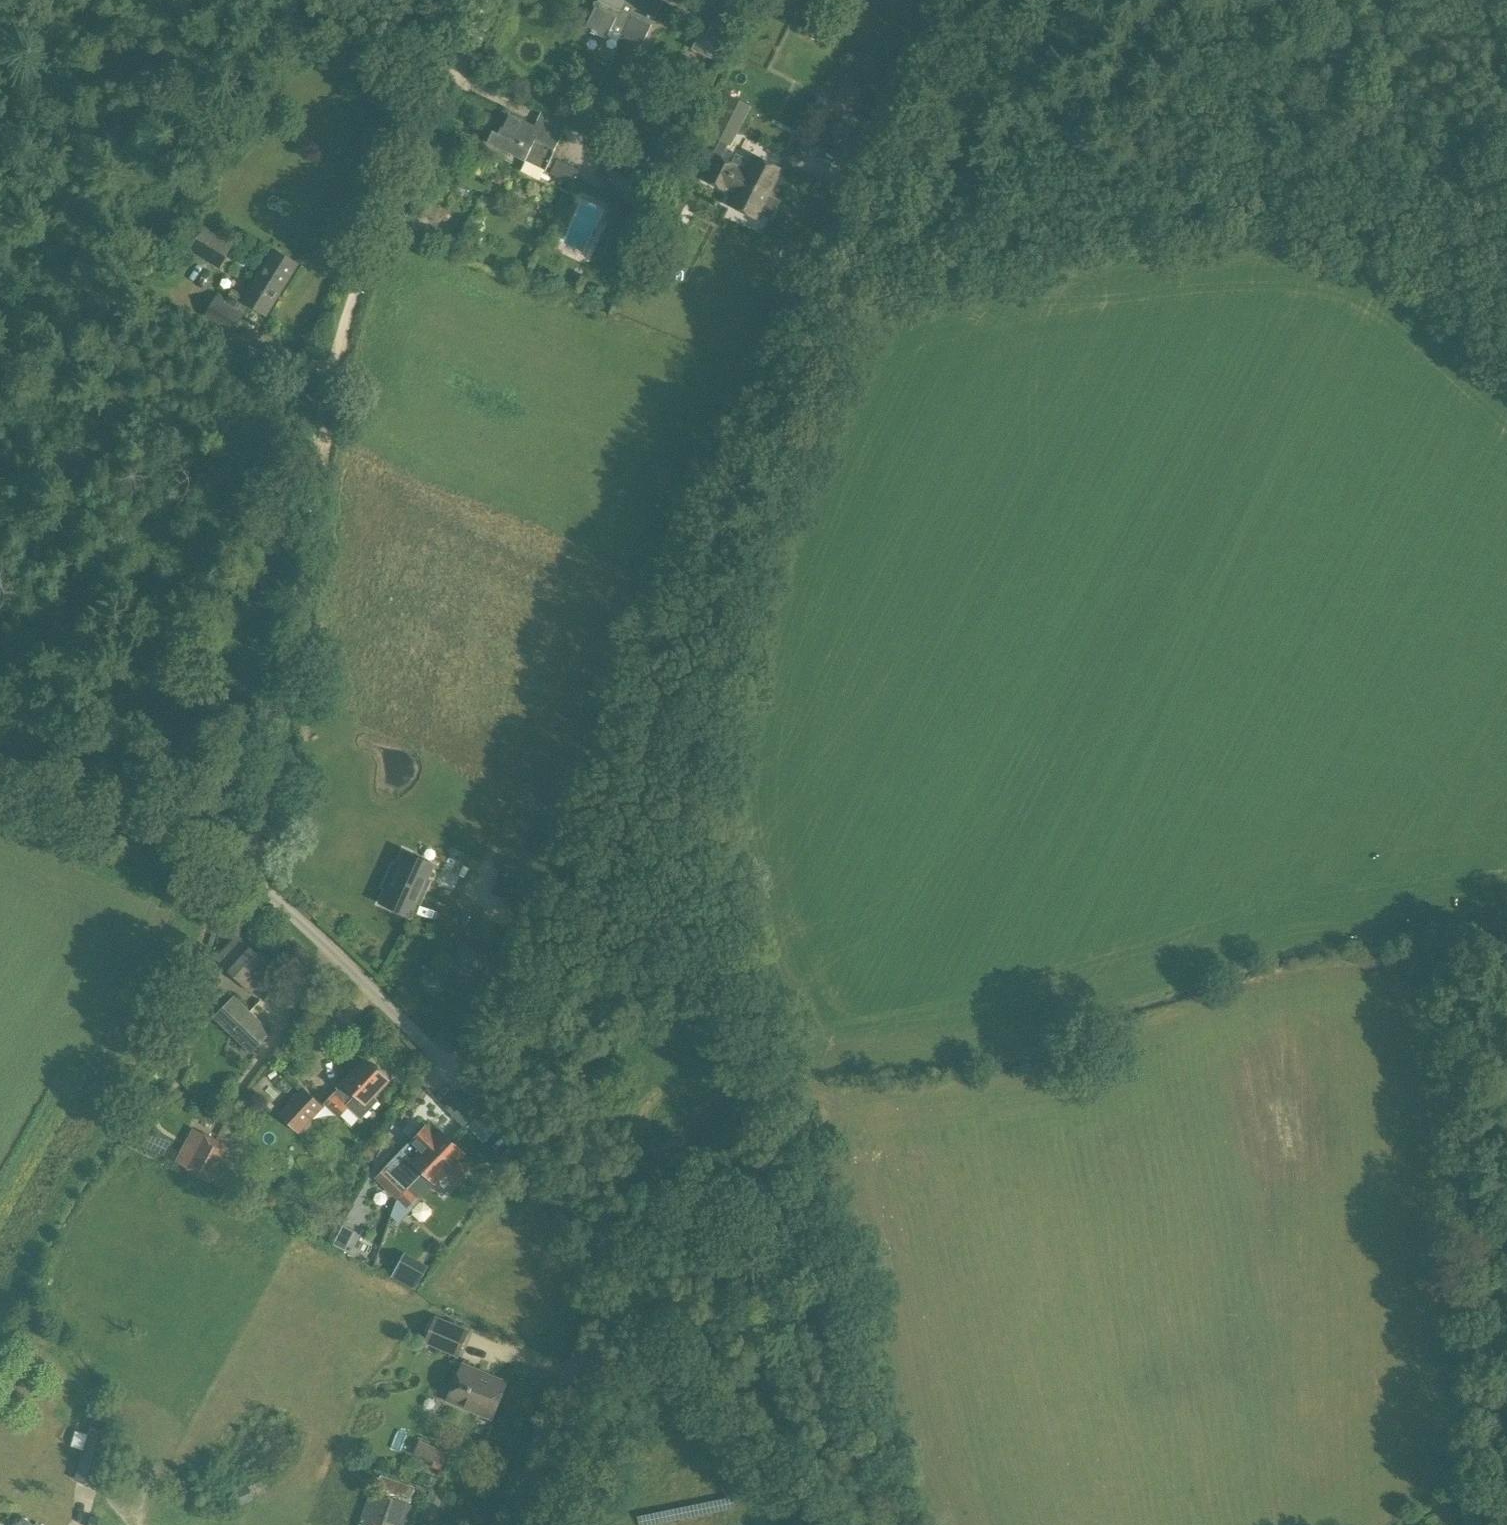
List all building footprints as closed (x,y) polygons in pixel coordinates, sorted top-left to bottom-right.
[(624,2),(625,0),(599,0),(585,28),(607,39),(613,25),(624,30),(621,36),(642,46),(664,1),(662,0),(638,0),(635,7),(624,2)] [(738,16),(722,8),(720,12),(718,11),(707,34),(701,31),(692,48),(718,61),(738,20),(737,20),(738,16)] [(843,80),(835,96),(845,100),(853,84),(843,80)] [(731,144),(750,105),(715,88),(698,122),(706,126),(704,131),(731,144)] [(548,133),(508,114),(499,133),(493,130),(488,142),(526,160),(535,141),(555,150),(563,133),(550,127),(548,133)] [(656,187),(664,170),(611,144),(601,165),(639,183),(641,180),(656,187)] [(756,218),(781,169),(755,156),(745,175),(733,169),(735,166),(718,157),(706,180),(723,189),(725,184),(737,190),(730,205),(756,218)] [(572,183),(579,169),(558,159),(551,173),(572,183)] [(671,236),(686,204),(668,196),(652,227),(671,236)] [(623,227),(633,207),(614,198),(604,219),(623,227)] [(220,269),(235,244),(204,226),(189,250),(220,269)] [(266,315),(284,287),(298,264),(274,249),(243,300),(231,293),(225,302),(217,297),(206,316),(233,332),(244,313),(243,312),(248,304),(266,315)] [(388,888),(381,902),(410,916),(417,901),(420,902),(431,878),(428,876),(435,862),(405,848),(399,863),(396,862),(384,886),(388,888)] [(502,873),(495,893),(507,898),(514,878),(502,873)] [(253,991),(274,968),(244,940),(223,963),(253,991)] [(474,989),(489,955),(462,944),(447,977),(474,989)] [(192,994),(218,969),(204,954),(189,991),(192,994)] [(251,1050),(270,1030),(235,996),(220,1021),(251,1050)] [(361,1118),(378,1100),(373,1095),(388,1080),(366,1059),(325,1104),(339,1117),(349,1107),(361,1118)] [(299,1134),(324,1106),(303,1087),(278,1114),(299,1134)] [(464,1126),(476,1113),(457,1094),(448,1102),(444,1106),(464,1126)] [(376,1179),(396,1198),(451,1140),(441,1130),(437,1134),(427,1125),(414,1139),(414,1140),(376,1179)] [(206,1134),(194,1128),(176,1162),(187,1168),(187,1169),(199,1176),(219,1139),(206,1133),(206,1134)] [(219,1139),(199,1176),(211,1182),(212,1181),(223,1187),(241,1153),(230,1147),(231,1146),(219,1139)] [(455,1181),(469,1166),(460,1157),(464,1153),(451,1140),(396,1198),(397,1199),(393,1210),(398,1216),(407,1206),(409,1203),(414,1208),(413,1208),(413,1213),(420,1220),(425,1220),(432,1213),(432,1208),(425,1201),(420,1201),(420,1199),(446,1172),(455,1181)] [(415,1289),(429,1265),(405,1252),(392,1276),(415,1289)] [(457,1352),(468,1327),(437,1314),(426,1339),(457,1352)] [(491,1414),(497,1401),(506,1379),(462,1361),(448,1396),(491,1414)] [(100,1477),(115,1433),(91,1425),(76,1470),(100,1477)] [(442,1471),(450,1452),(419,1440),(411,1458),(442,1471)] [(382,1477),(376,1493),(372,1491),(360,1524),(393,1524),(402,1502),(408,1504),(414,1488),(382,1477)] [(235,1491),(240,1504),(253,1499),(248,1486),(235,1491)] [(424,1506),(440,1512),(444,1499),(428,1493),(424,1506)] [(90,1524),(98,1524),(100,1517),(97,1516),(92,1515),(90,1524)] [(23,1516),(17,1524),(35,1524),(23,1516)]
